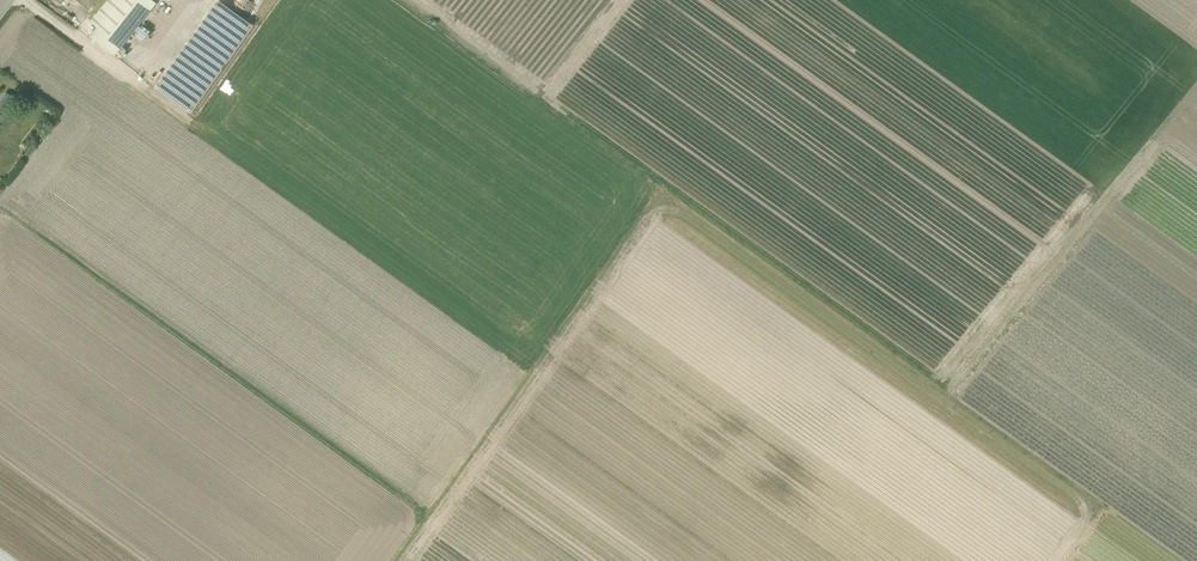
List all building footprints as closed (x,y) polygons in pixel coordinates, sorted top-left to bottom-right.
[(98,26),(91,35),(115,55),(157,2),(154,0),(122,0),(98,26)] [(246,21),(214,0),(208,0),(153,87),(189,110),(246,21)]
